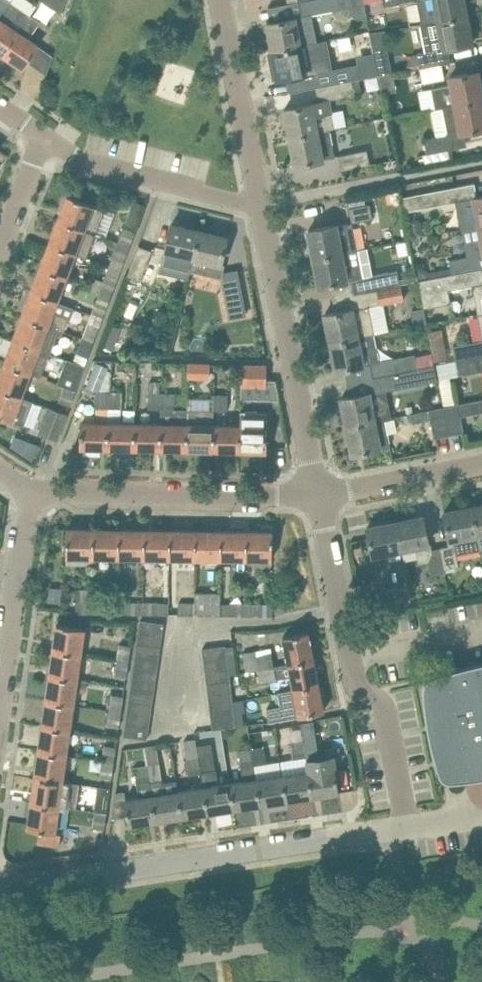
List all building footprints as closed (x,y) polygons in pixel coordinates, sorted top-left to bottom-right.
[(11,1),(10,0),(0,0),(0,17),(11,1)] [(67,0),(42,0),(62,13),(67,0)] [(364,3),(363,0),(298,0),(301,15),(364,3)] [(464,0),(435,0),(437,11),(439,19),(455,16),(466,14),(464,0)] [(11,1),(0,17),(0,52),(3,54),(18,33),(30,14),(11,1)] [(41,21),(30,14),(18,33),(3,54),(22,67),(37,46),(27,39),(41,21)] [(419,25),(424,52),(439,48),(439,49),(444,48),(448,47),(452,47),(472,43),(466,14),(455,16),(439,19),(419,23),(419,25)] [(300,46),(294,17),(267,22),(273,51),(300,46)] [(300,46),(273,51),(278,79),(305,73),(300,46)] [(439,48),(424,52),(418,52),(421,67),(442,63),(439,49),(439,48)] [(391,72),(389,61),(376,64),(379,75),(391,72)] [(442,63),(421,67),(424,82),(445,78),(442,63)] [(316,86),(352,79),(349,65),(313,72),(316,86)] [(431,88),(435,108),(472,100),(481,98),(481,94),(477,70),(466,73),(458,74),(450,76),(451,84),(431,88)] [(352,79),(316,86),(319,101),(284,108),(290,136),(334,127),(329,99),(355,94),(354,89),(366,86),(364,77),(352,79)] [(432,108),(433,109),(438,136),(424,139),(427,153),(445,149),(443,136),(465,131),(481,128),(481,98),(472,100),(432,108)] [(366,139),(389,132),(385,119),(362,125),(366,139)] [(295,164),(323,159),(323,158),(335,156),(330,129),(335,128),(334,127),(290,136),(295,164)] [(427,153),(423,154),(425,163),(450,158),(448,149),(448,148),(427,153)] [(367,149),(338,155),(341,169),(370,164),(367,149)] [(458,201),(458,199),(455,186),(416,194),(419,208),(458,201)] [(105,209),(93,205),(67,195),(58,219),(96,233),(105,209)] [(458,199),(458,201),(464,230),(479,227),(479,224),(481,224),(481,195),(477,196),(458,199)] [(402,197),(390,199),(349,207),(352,222),(393,214),(405,211),(402,197)] [(135,201),(124,227),(135,231),(145,205),(135,201)] [(87,256),(96,233),(58,219),(49,242),(75,253),(87,256)] [(348,222),(336,225),(336,224),(308,229),(314,257),(357,249),(352,226),(349,227),(348,222)] [(192,259),(199,230),(171,224),(164,253),(192,259)] [(462,230),(467,257),(450,261),(452,274),(481,268),(481,224),(479,224),(479,227),(462,230)] [(135,231),(124,227),(122,232),(116,230),(112,239),(130,246),(135,231)] [(199,230),(192,259),(190,269),(222,278),(230,316),(245,314),(236,270),(223,272),(225,264),(221,263),(227,237),(199,230)] [(130,246),(112,239),(107,254),(112,256),(109,266),(120,271),(130,246)] [(66,276),(75,253),(49,242),(40,266),(66,276)] [(121,292),(128,294),(134,278),(154,285),(164,253),(153,249),(138,244),(121,292)] [(314,257),(319,286),(354,279),(356,292),(400,283),(398,270),(362,277),(357,249),(314,257)] [(57,300),(66,276),(40,266),(31,290),(57,300)] [(120,271),(109,266),(104,280),(92,276),(89,285),(112,293),(120,271)] [(424,267),(415,269),(418,280),(430,278),(429,272),(424,267)] [(450,304),(448,289),(472,284),(478,312),(481,311),(481,272),(481,268),(452,274),(430,278),(418,280),(423,309),(450,304)] [(400,283),(356,292),(359,306),(325,313),(330,341),(357,336),(373,333),(368,305),(403,298),(400,283)] [(112,293),(89,285),(89,286),(100,290),(91,313),(103,317),(112,293)] [(53,311),(57,300),(31,290),(22,314),(59,328),(64,330),(69,317),(53,311)] [(371,308),(378,332),(390,329),(384,305),(371,308)] [(82,337),(94,341),(103,317),(91,313),(82,337)] [(50,353),(59,328),(22,314),(13,339),(49,352),(50,353)] [(110,350),(118,328),(109,325),(101,347),(110,350)] [(330,341),(336,370),(370,363),(373,376),(418,368),(415,354),(380,361),(377,348),(360,351),(357,336),(330,341)] [(73,361),(85,366),(94,341),(82,337),(73,361)] [(40,376),(49,352),(13,339),(4,363),(30,372),(40,376)] [(456,360),(481,355),(481,340),(453,346),(456,360)] [(456,360),(458,374),(481,369),(481,355),(456,360)] [(85,366),(73,361),(67,358),(58,383),(64,386),(76,390),(85,366)] [(100,390),(109,366),(96,361),(87,385),(100,390)] [(188,378),(208,378),(208,362),(188,362),(188,378)] [(30,372),(4,363),(0,373),(0,389),(21,396),(30,372)] [(265,386),(266,386),(266,379),(266,365),(246,364),(242,364),(241,386),(265,386)] [(418,368),(373,376),(376,390),(341,397),(347,425),(384,418),(384,417),(392,416),(387,388),(420,381),(420,378),(437,374),(435,364),(418,368)] [(160,392),(160,381),(149,381),(148,408),(161,409),(161,392),(160,392)] [(76,390),(64,386),(59,401),(71,405),(76,390)] [(24,425),(33,401),(21,396),(0,389),(0,416),(24,425)] [(108,391),(96,391),(95,422),(81,421),(80,447),(107,448),(108,391)] [(122,422),(122,391),(108,391),(107,448),(133,448),(134,422),(122,422)] [(175,409),(175,392),(161,392),(161,409),(160,423),(160,449),(186,449),(187,424),(187,409),(175,409)] [(213,393),(213,397),(214,410),(228,410),(228,393),(213,393)] [(188,397),(187,409),(187,424),(186,449),(212,450),(213,423),(214,410),(213,397),(188,397)] [(481,408),(481,399),(443,406),(449,434),(463,432),(459,412),(481,408)] [(411,412),(412,420),(430,417),(434,437),(449,434),(443,406),(411,412)] [(49,407),(47,412),(40,431),(57,438),(64,419),(66,414),(49,407)] [(266,451),(267,425),(268,411),(240,410),(240,424),(240,442),(239,450),(266,451)] [(380,448),(380,447),(390,445),(386,426),(384,418),(347,425),(353,454),(380,448)] [(160,449),(160,423),(134,422),(133,448),(160,449)] [(240,442),(240,424),(213,423),(212,450),(239,450),(240,442)] [(24,456),(33,461),(38,446),(29,443),(24,456)] [(473,506),(481,550),(481,549),(481,504),(473,506)] [(473,506),(444,511),(451,545),(440,547),(444,568),(458,565),(456,554),(481,550),(473,506)] [(430,549),(424,515),(396,521),(401,549),(415,546),(418,563),(428,561),(430,575),(443,573),(442,568),(444,568),(440,547),(430,549)] [(396,521),(367,527),(376,569),(389,566),(386,552),(401,549),(396,521)] [(92,528),(67,528),(67,556),(87,556),(92,556),(92,528)] [(118,557),(118,529),(92,528),(92,556),(106,557),(118,557)] [(143,557),(144,529),(118,529),(118,557),(143,557)] [(169,558),(169,529),(144,529),(143,557),(169,558)] [(195,558),(195,530),(169,529),(169,558),(195,558)] [(220,558),(220,530),(195,530),(195,558),(220,558)] [(246,558),(246,530),(220,530),(220,558),(246,558)] [(272,559),(272,531),(246,530),(246,558),(272,559)] [(408,585),(399,586),(380,590),(383,605),(402,601),(411,599),(408,585)] [(49,602),(61,602),(62,587),(50,587),(49,602)] [(80,589),(80,600),(76,600),(76,612),(91,612),(91,600),(91,589),(80,589)] [(194,614),(195,594),(168,593),(168,601),(168,613),(194,614)] [(221,614),(221,602),(221,594),(195,594),(194,614),(221,614)] [(91,612),(118,613),(118,601),(91,600),(91,612)] [(118,613),(143,613),(143,601),(118,601),(118,613)] [(143,613),(168,613),(168,601),(143,601),(143,613)] [(275,613),(286,611),(284,601),(274,603),(275,613)] [(245,614),(245,603),(229,603),(221,602),(221,614),(245,614)] [(245,614),(272,615),(272,603),(245,603),(245,614)] [(164,623),(157,622),(140,619),(139,631),(162,634),(164,623)] [(81,653),(84,628),(77,627),(57,624),(53,649),(62,650),(81,653)] [(161,646),(162,634),(139,631),(137,643),(161,646)] [(314,657),(308,631),(283,636),(288,662),(314,657)] [(117,658),(129,660),(131,644),(119,643),(117,658)] [(135,654),(159,658),(161,646),(137,643),(135,654)] [(204,659),(227,656),(226,645),(202,648),(204,659)] [(77,679),(81,653),(62,650),(53,649),(49,674),(58,676),(77,679)] [(256,656),(255,649),(242,651),(246,671),(258,669),(275,665),(272,653),(256,656)] [(134,666),(157,669),(159,658),(135,654),(134,666)] [(229,668),(227,656),(204,659),(205,671),(229,668)] [(275,665),(258,669),(261,682),(291,677),(293,689),(319,684),(314,657),(288,662),(275,665)] [(129,660),(117,658),(115,675),(127,677),(129,660)] [(451,780),(462,779),(472,778),(481,776),(481,661),(466,665),(455,668),(447,670),(434,674),(431,675),(429,676),(428,677),(426,678),(425,680),(425,681),(424,682),(424,684),(423,686),(424,696),(425,707),(427,718),(429,730),(431,740),(433,750),(437,764),(439,770),(440,773),(441,774),(442,776),(443,777),(445,778),(446,779),(448,779),(450,780),(451,780)] [(132,677),(156,681),(157,669),(134,666),(132,677)] [(230,679),(229,668),(205,671),(207,682),(230,679)] [(74,704),(77,679),(58,676),(49,674),(46,700),(55,701),(74,704)] [(130,689),(154,692),(156,681),(132,677),(130,689)] [(232,691),(230,679),(207,682),(208,694),(232,691)] [(278,692),(280,705),(267,707),(270,722),(304,714),(324,710),(319,684),(293,689),(278,692)] [(129,700),(152,704),(154,692),(130,689),(129,700)] [(209,706),(233,703),(232,691),(208,694),(209,706)] [(110,709),(122,711),(124,695),(112,693),(110,709)] [(70,729),(74,704),(55,701),(46,700),(42,725),(51,726),(70,729)] [(127,712),(151,715),(152,704),(129,700),(127,712)] [(211,717),(235,714),(233,703),(209,706),(211,717)] [(122,711),(110,709),(107,725),(119,727),(122,711)] [(125,724),(149,727),(151,715),(127,712),(125,724)] [(235,714),(211,717),(212,729),(236,726),(235,714)] [(339,791),(338,784),(337,776),(335,766),(333,754),(320,756),(314,719),(301,721),(304,740),(306,756),(309,770),(312,788),(313,795),(339,791)] [(147,738),(149,727),(125,724),(124,735),(147,738)] [(42,725),(39,751),(48,752),(66,755),(70,729),(51,726),(42,725)] [(196,738),(184,740),(188,767),(201,765),(197,745),(196,738)] [(306,756),(304,740),(291,742),(293,758),(306,756)] [(214,763),(211,742),(197,745),(201,765),(204,786),(206,804),(207,812),(233,808),(232,800),(230,782),(218,784),(216,769),(215,769),(214,763)] [(114,762),(116,746),(104,744),(102,760),(114,762)] [(254,765),(267,763),(264,746),(251,748),(254,765)] [(254,765),(251,748),(239,750),(241,767),(254,765)] [(48,752),(39,751),(35,776),(62,780),(66,755),(48,752)] [(145,756),(147,765),(160,763),(159,757),(155,754),(145,756)] [(102,760),(100,775),(99,786),(111,788),(114,762),(102,760)] [(160,763),(147,765),(149,781),(162,779),(162,776),(160,763)] [(139,796),(126,799),(124,790),(114,792),(114,797),(112,816),(128,816),(129,824),(156,820),(154,812),(150,784),(149,781),(147,765),(135,766),(139,796)] [(243,780),(230,782),(232,800),(233,808),(260,804),(259,796),(256,778),(254,765),(241,767),(243,780)] [(312,788),(309,770),(282,774),(285,792),(286,800),(313,795),(312,788)] [(285,792),(282,774),(256,778),(259,796),(260,804),(286,800),(285,792)] [(69,807),(73,782),(62,780),(35,776),(31,802),(40,803),(59,806),(69,807)] [(163,783),(162,779),(149,781),(150,784),(154,812),(156,820),(181,816),(180,808),(177,791),(176,781),(163,783)] [(97,795),(95,810),(107,812),(109,796),(111,788),(99,786),(97,795)] [(206,804),(204,786),(177,791),(180,808),(181,816),(207,812),(206,804)] [(58,811),(59,806),(40,803),(31,802),(27,827),(37,828),(39,829),(55,831),(58,811)] [(107,812),(95,810),(93,827),(104,829),(107,812)]
